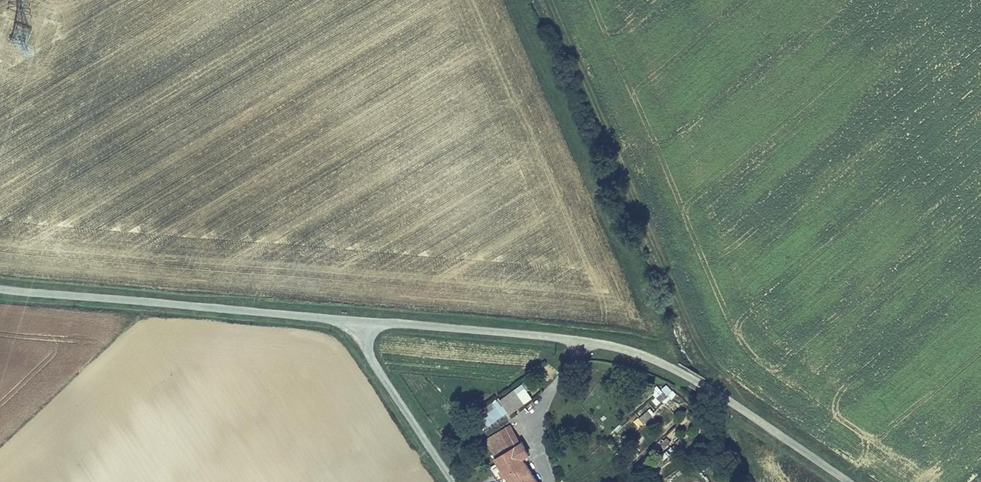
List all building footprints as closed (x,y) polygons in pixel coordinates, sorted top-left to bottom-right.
[(661,388),(657,385),(651,392),(665,404),(676,392),(666,383),(661,388)] [(473,410),(481,426),(533,400),(525,384),(473,410)] [(645,422),(655,411),(647,403),(637,414),(645,422)] [(510,426),(486,442),(511,481),(537,481),(522,458),(528,454),(510,426)]
